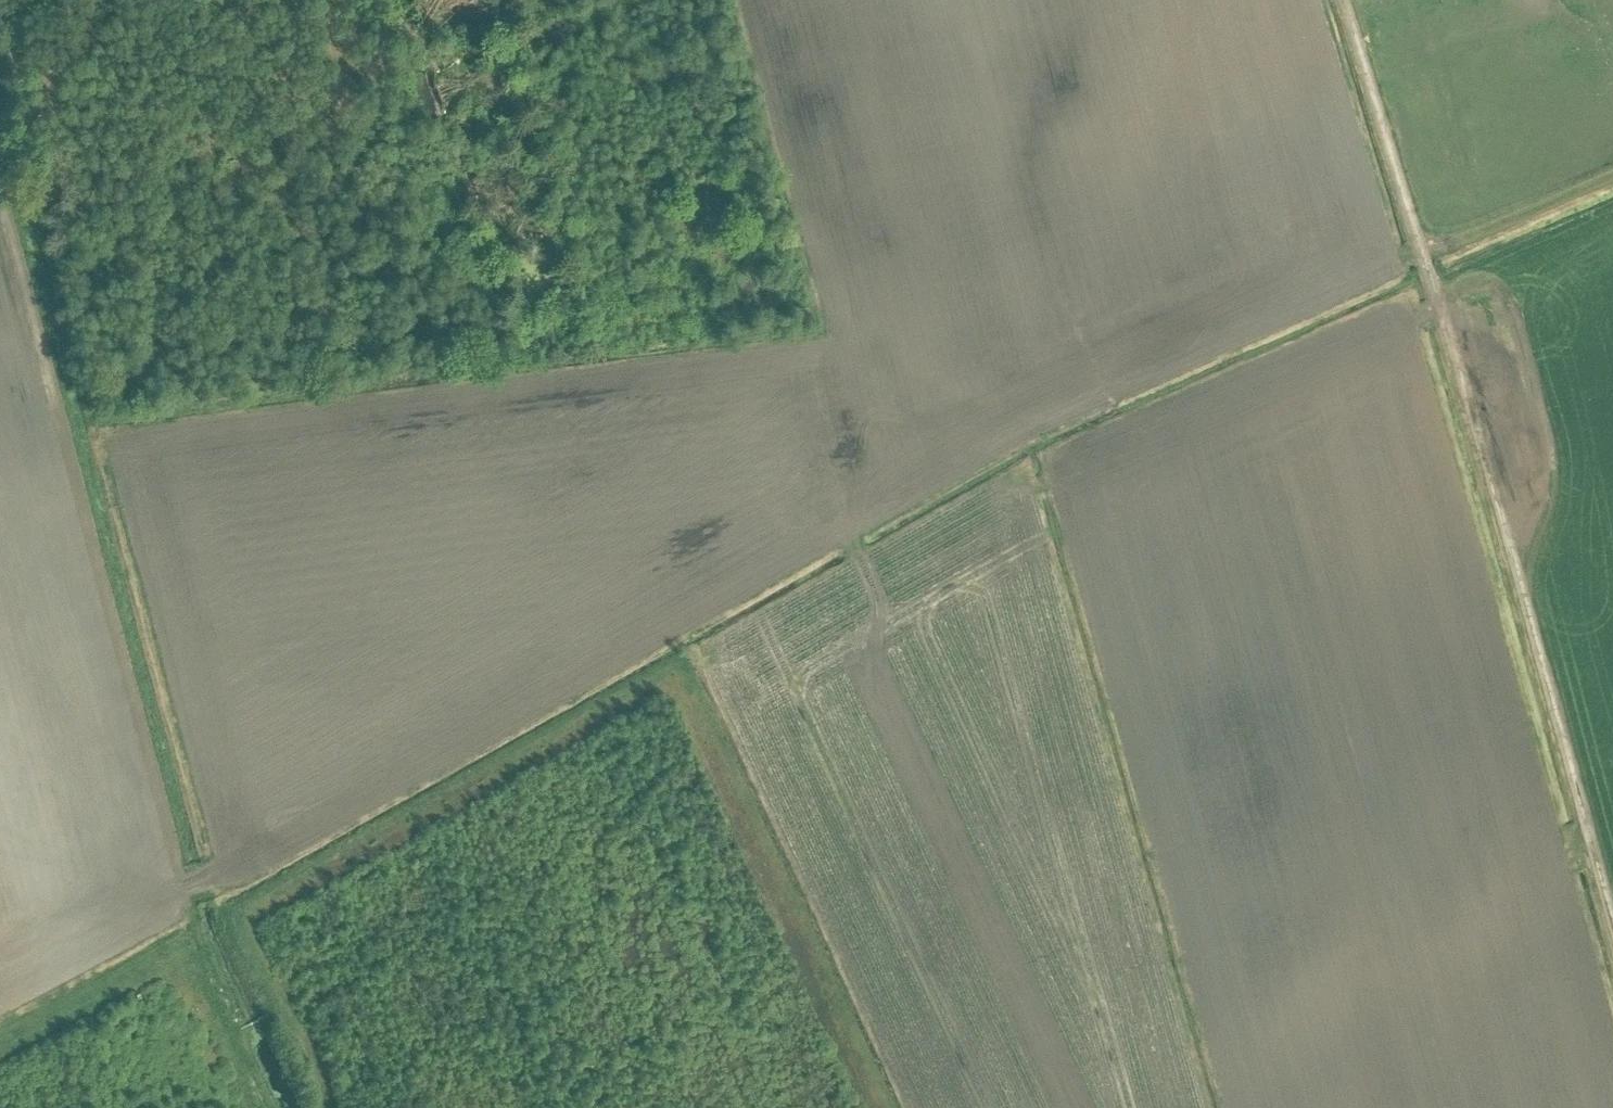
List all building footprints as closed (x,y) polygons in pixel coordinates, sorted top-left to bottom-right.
[(1364,33),(1368,46),(1387,40),(1383,28),(1364,33)]
